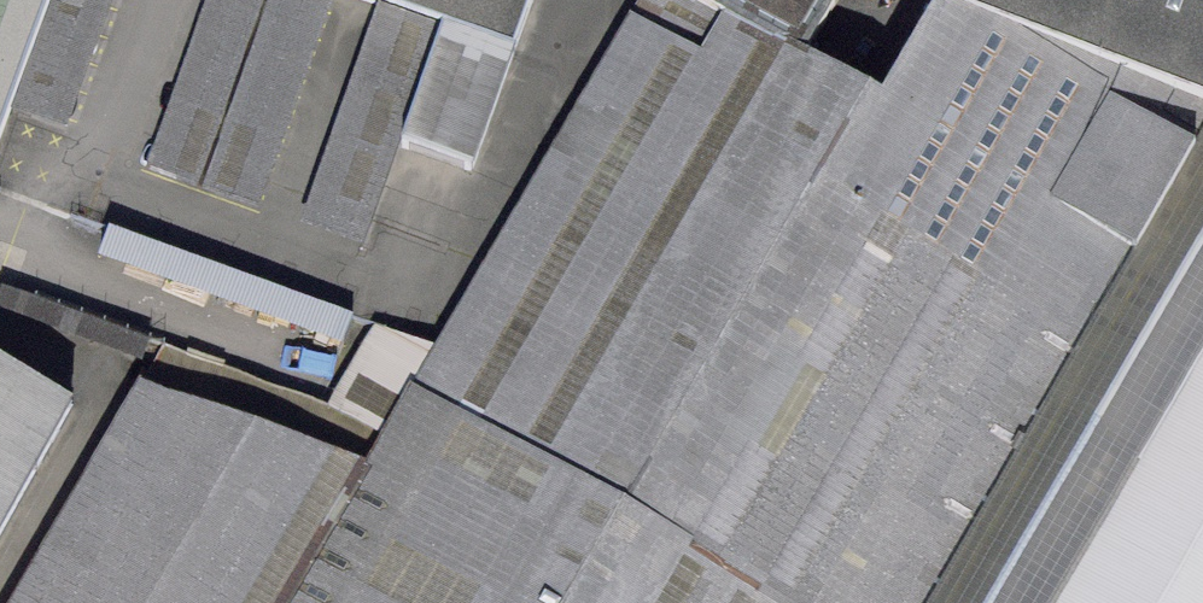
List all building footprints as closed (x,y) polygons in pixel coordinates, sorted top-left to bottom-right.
[(65,0),(0,0),(0,175),(65,0)] [(694,0),(648,0),(377,473),(154,391),(31,602),(967,602),(1202,222),(1202,107),(940,9),(886,92),(791,50),(694,0)] [(444,19),(526,47),(543,0),(388,0),(444,19)] [(791,50),(830,0),(694,0),(791,50)] [(940,9),(1202,107),(1202,0),(943,0),(940,9)] [(487,163),(526,47),(444,19),(404,135),(487,163)] [(967,602),(1053,602),(1202,347),(1202,222),(967,602)] [(1053,602),(1202,602),(1202,347),(1053,602)] [(0,353),(0,519),(71,393),(0,353)]
